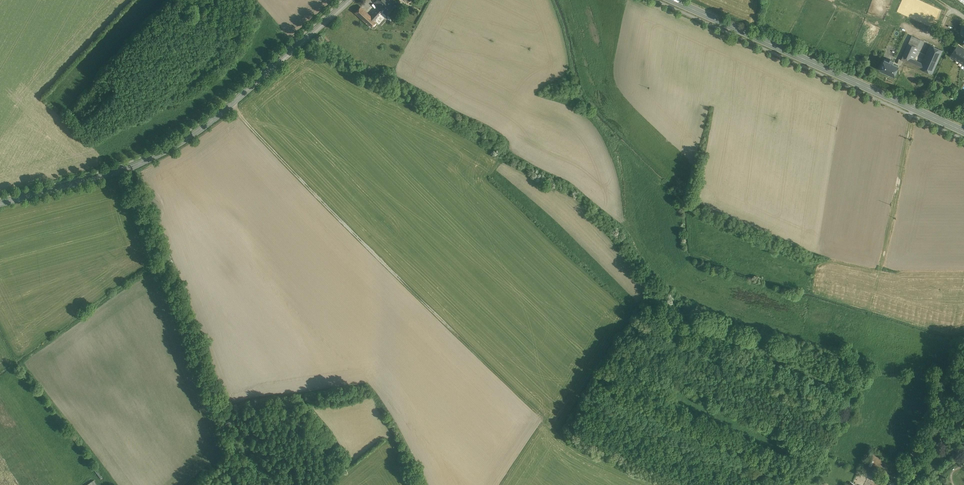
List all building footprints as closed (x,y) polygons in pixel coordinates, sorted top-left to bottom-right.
[(371,16),(360,6),(355,13),(371,28),(376,22),(379,24),(386,16),(382,12),(384,9),(392,0),(377,0),(375,2),(380,7),(371,16)] [(392,0),(384,9),(386,11),(388,14),(387,15),(388,18),(389,19),(392,19),(394,16),(394,14),(392,12),(397,7),(395,5),(397,3),(394,0),(392,0)] [(923,41),(911,36),(908,43),(915,46),(910,57),(915,59),(923,41)] [(915,46),(908,43),(901,59),(932,73),(943,50),(930,44),(922,63),(915,59),(910,57),(915,46)] [(958,44),(950,56),(963,65),(963,48),(958,44)] [(889,61),(884,59),(880,69),(894,75),(898,65),(893,63),(894,61),(890,59),(889,61)]
